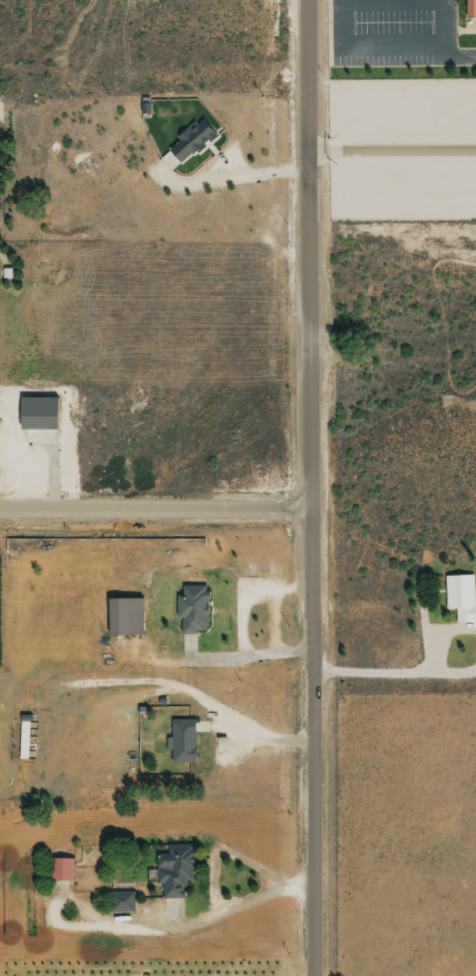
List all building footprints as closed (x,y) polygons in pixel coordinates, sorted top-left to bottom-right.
[(468,19),(468,0),(475,0),(475,19),(468,19)] [(165,151),(167,153),(177,165),(194,151),(199,156),(205,151),(201,147),(214,136),(202,123),(197,127),(191,121),(172,138),(175,142),(165,151)] [(0,271),(0,281),(12,282),(13,272),(7,271),(0,271)] [(18,431),(50,432),(58,432),(59,401),(18,400),(18,431)] [(458,624),(475,624),(475,576),(447,577),(448,611),(458,611),(458,624)] [(179,586),(179,595),(174,595),(174,619),(181,619),(181,634),(187,634),(202,634),(208,628),(208,617),(213,617),(213,607),(209,607),(209,602),(215,602),(215,593),(209,593),(209,586),(179,586)] [(111,600),(111,637),(127,637),(143,637),(144,600),(111,600)] [(18,760),(19,720),(31,720),(30,760),(18,760)] [(171,763),(193,764),(195,729),(195,722),(173,721),(172,741),(166,740),(165,752),(171,752),(171,763)] [(162,900),(162,887),(154,887),(154,856),(169,856),(169,848),(197,848),(197,900),(162,900)] [(50,860),(51,883),(61,883),(72,883),(71,859),(50,860)] [(111,892),(111,912),(135,911),(134,891),(111,892)]
